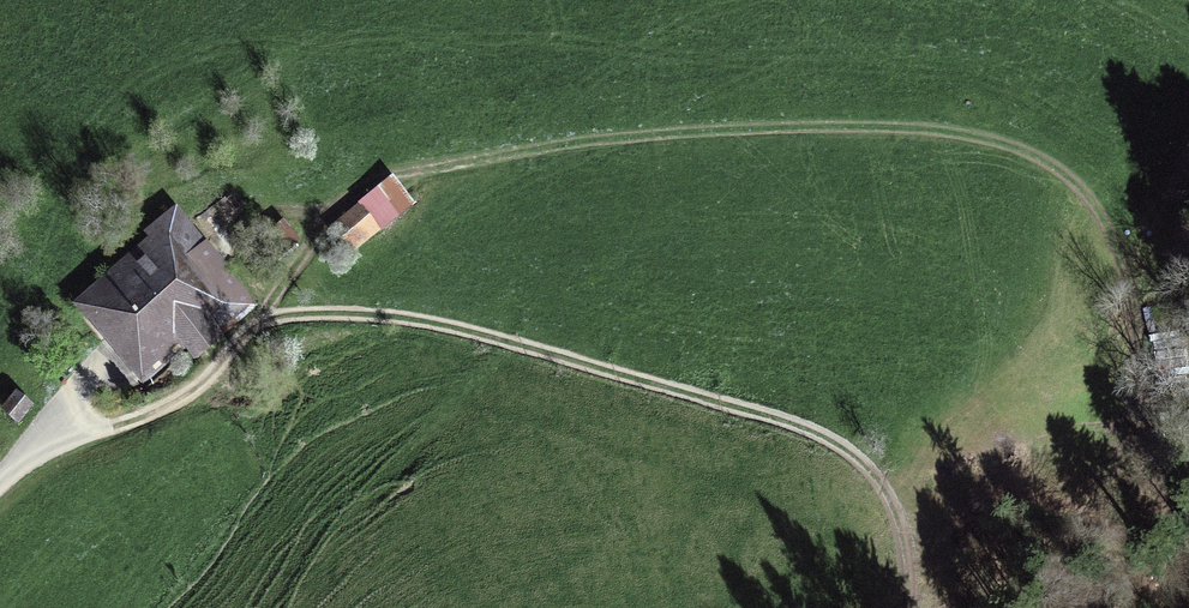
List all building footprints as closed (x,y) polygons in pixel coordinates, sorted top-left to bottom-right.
[(371,233),(371,234),(373,232),(405,206),(389,186),(357,212),(335,230),(351,250),(371,233)] [(212,333),(213,335),(250,305),(179,207),(148,233),(162,251),(94,309),(144,368),(184,332),(196,346),(212,333)] [(103,511),(88,506),(82,522),(96,528),(103,511)]
